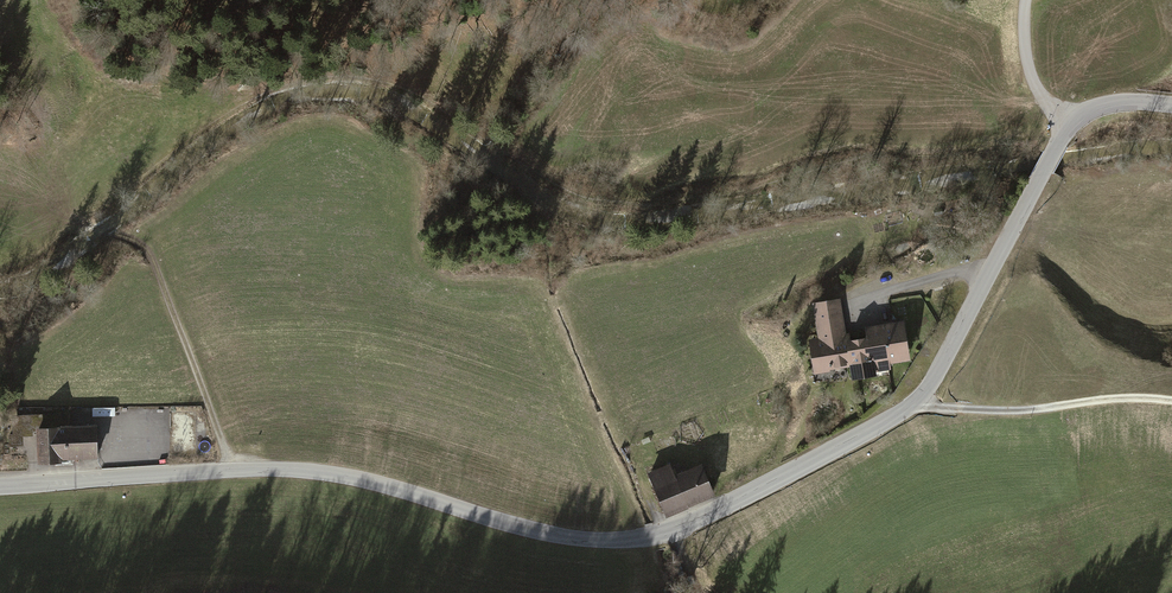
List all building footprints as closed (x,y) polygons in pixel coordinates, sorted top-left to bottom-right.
[(852,369),(848,339),(842,299),(814,303),(819,339),(811,340),(816,374),(852,369)] [(848,339),(852,369),(854,379),(880,376),(880,372),(893,370),(892,364),(912,361),(906,321),(892,323),(866,327),(867,336),(848,339)] [(37,436),(38,461),(69,460),(69,458),(97,457),(96,424),(70,425),(70,414),(13,416),(14,435),(9,435),(10,447),(24,447),(24,437),(37,436)] [(649,474),(668,518),(715,498),(701,465),(677,475),(672,464),(649,474)]
